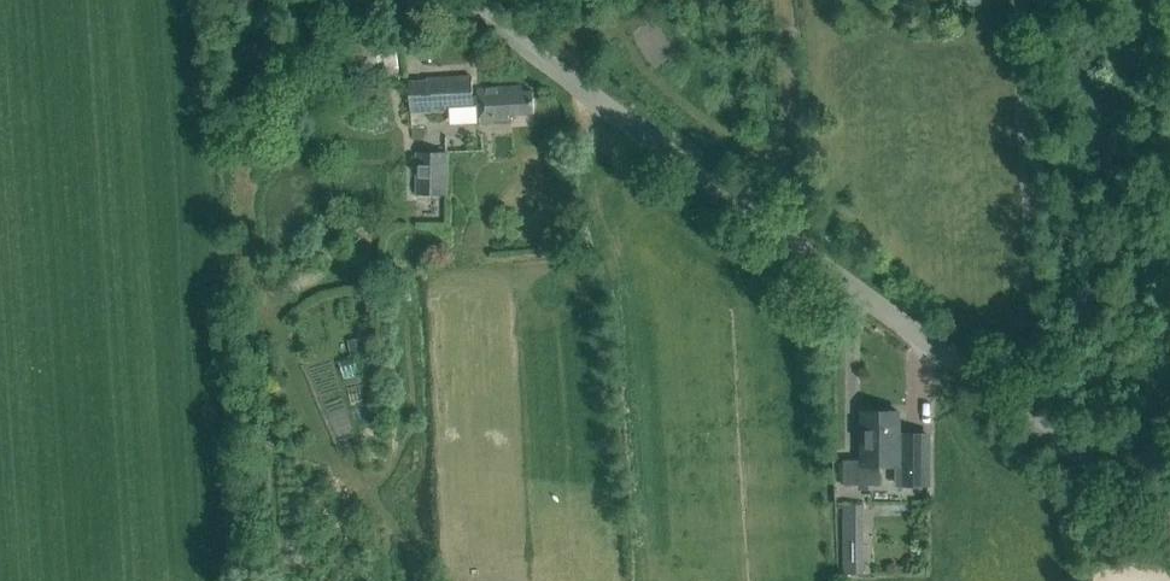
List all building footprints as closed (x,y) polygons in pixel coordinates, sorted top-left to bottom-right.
[(469,76),(426,77),(426,88),(427,112),(446,111),(446,105),(476,103),(477,122),(506,120),(506,115),(532,113),(530,92),(520,93),(519,86),(475,89),(475,95),(470,95),(469,76)] [(449,152),(417,152),(416,194),(448,195),(449,152)] [(339,361),(344,379),(368,373),(363,355),(351,358),(339,361)] [(898,435),(897,412),(864,413),(865,460),(844,461),(845,486),(881,485),(881,465),(898,465),(898,485),(929,484),(927,434),(898,435)] [(843,543),(843,574),(864,574),(864,543),(843,543)]
